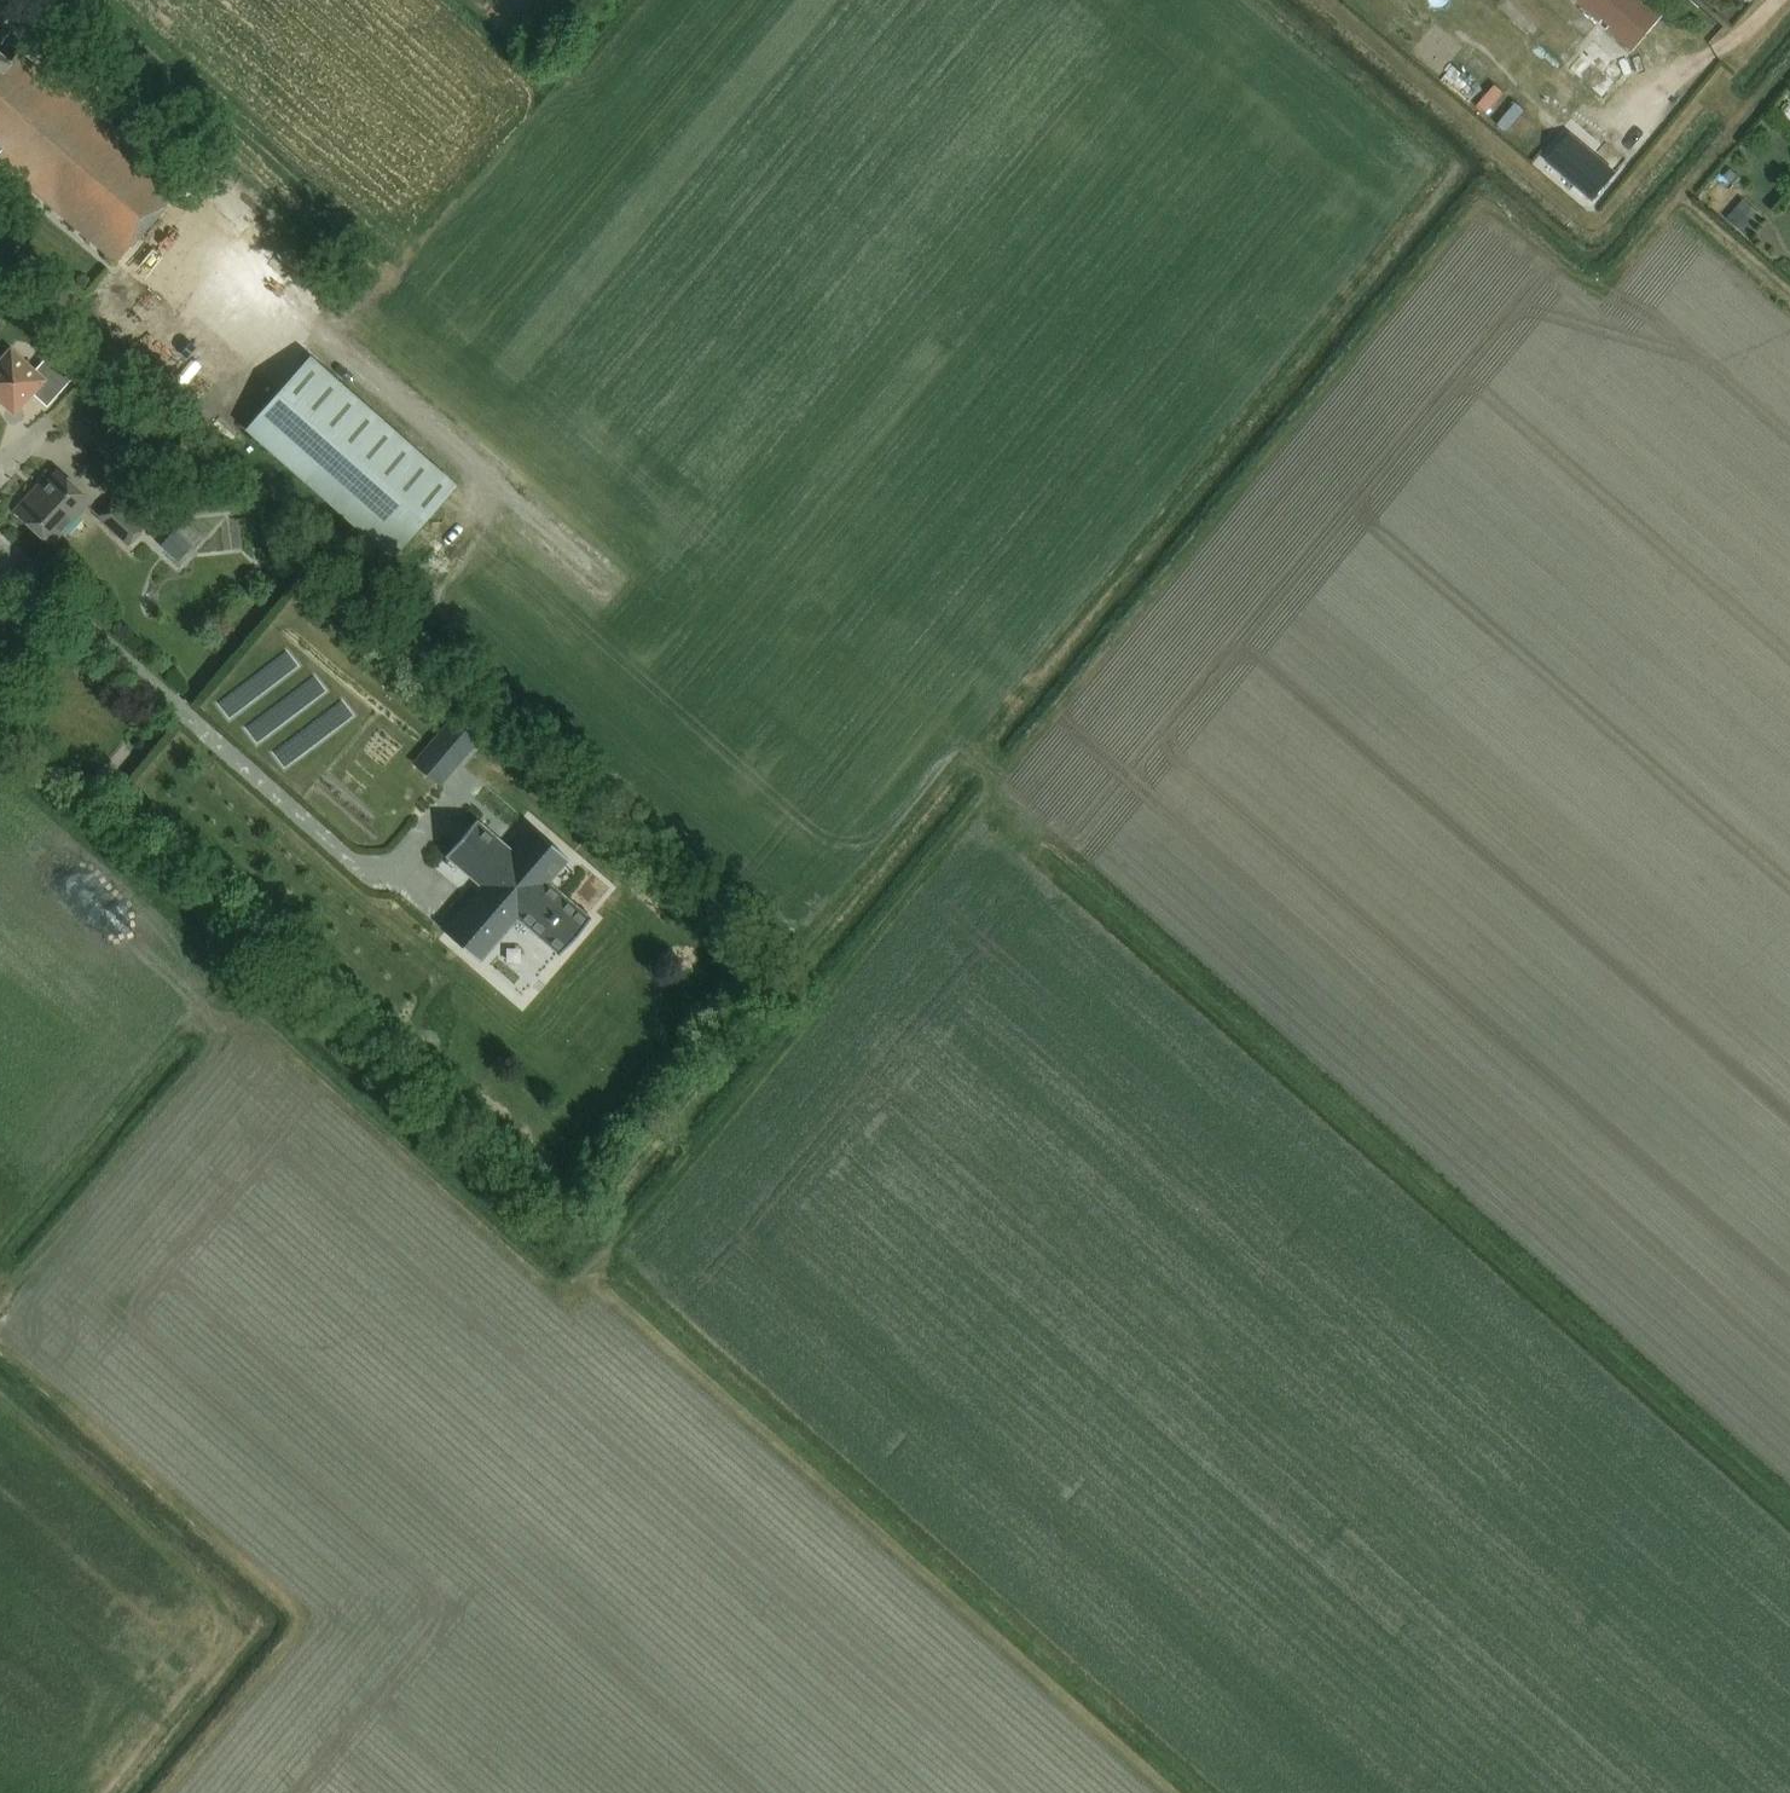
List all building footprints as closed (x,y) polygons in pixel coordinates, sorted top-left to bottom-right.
[(1662,15),(1645,0),(1576,0),(1633,49),(1662,15)] [(184,181),(54,66),(48,72),(19,46),(10,56),(0,48),(0,144),(2,146),(0,148),(0,157),(115,259),(184,181)] [(1604,89),(1618,66),(1583,46),(1570,69),(1604,89)] [(1617,172),(1570,133),(1547,161),(1593,200),(1617,172)] [(16,415),(34,395),(48,408),(74,379),(49,357),(36,371),(12,349),(0,363),(0,401),(16,415)] [(456,485),(310,356),(246,429),(392,557),(456,485)] [(50,542),(88,500),(58,472),(44,488),(40,484),(16,511),(50,542)] [(128,543),(142,528),(114,502),(100,517),(128,543)] [(161,545),(176,558),(190,544),(176,530),(161,545)] [(518,919),(558,955),(591,917),(550,881),(569,859),(531,826),(512,848),(477,818),(444,855),(480,886),(443,929),(481,962),(518,919)]
